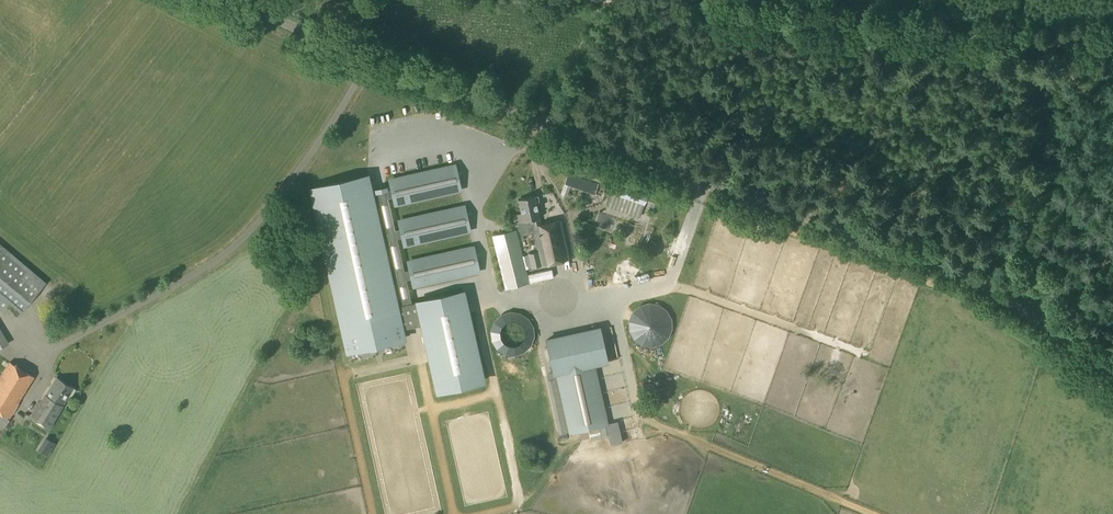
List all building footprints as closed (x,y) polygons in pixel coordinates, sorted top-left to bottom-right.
[(390,188),(392,197),(394,207),(461,192),(455,163),(388,178),(390,188)] [(411,303),(402,305),(399,306),(370,174),(309,188),(346,353),(407,340),(404,329),(420,325),(436,393),(486,382),(465,290),(415,301),(415,302),(411,303)] [(598,184),(567,174),(560,194),(567,197),(569,189),(593,197),(598,184)] [(666,207),(670,194),(616,176),(610,193),(643,205),(645,200),(666,207)] [(377,184),(379,191),(390,188),(388,181),(377,184)] [(541,225),(535,196),(518,200),(521,213),(516,214),(518,223),(531,220),(538,252),(527,254),(530,268),(541,266),(569,259),(560,220),(541,225)] [(399,228),(401,238),(403,247),(471,232),(464,204),(397,219),(399,228)] [(523,258),(516,230),(492,236),(505,289),(529,283),(528,279),(527,280),(525,272),(526,272),(525,269),(523,258)] [(611,237),(612,249),(625,248),(624,236),(611,237)] [(46,283),(0,244),(0,309),(2,311),(9,303),(20,313),(46,283)] [(408,269),(410,279),(412,288),(480,273),(473,245),(406,260),(408,269)] [(615,277),(643,274),(642,258),(614,261),(615,277)] [(646,302),(632,310),(627,325),(633,340),(647,348),(663,345),(673,332),(673,316),(662,304),(646,302)] [(501,313),(494,319),(489,328),(489,338),(494,347),(501,353),(511,356),(521,353),(529,347),(533,338),(533,328),(529,319),(521,313),(511,311),(501,313)] [(608,425),(595,366),(608,363),(600,326),(545,339),(553,375),(556,375),(569,434),(579,431),(588,429),(608,425)] [(8,344),(3,335),(0,337),(0,349),(8,344)] [(34,377),(9,361),(0,376),(0,426),(4,428),(9,420),(9,419),(18,403),(34,377)] [(74,388),(56,377),(32,417),(49,428),(74,388)] [(558,434),(568,431),(556,378),(546,380),(558,434)] [(588,429),(579,431),(581,439),(590,437),(588,429)]
